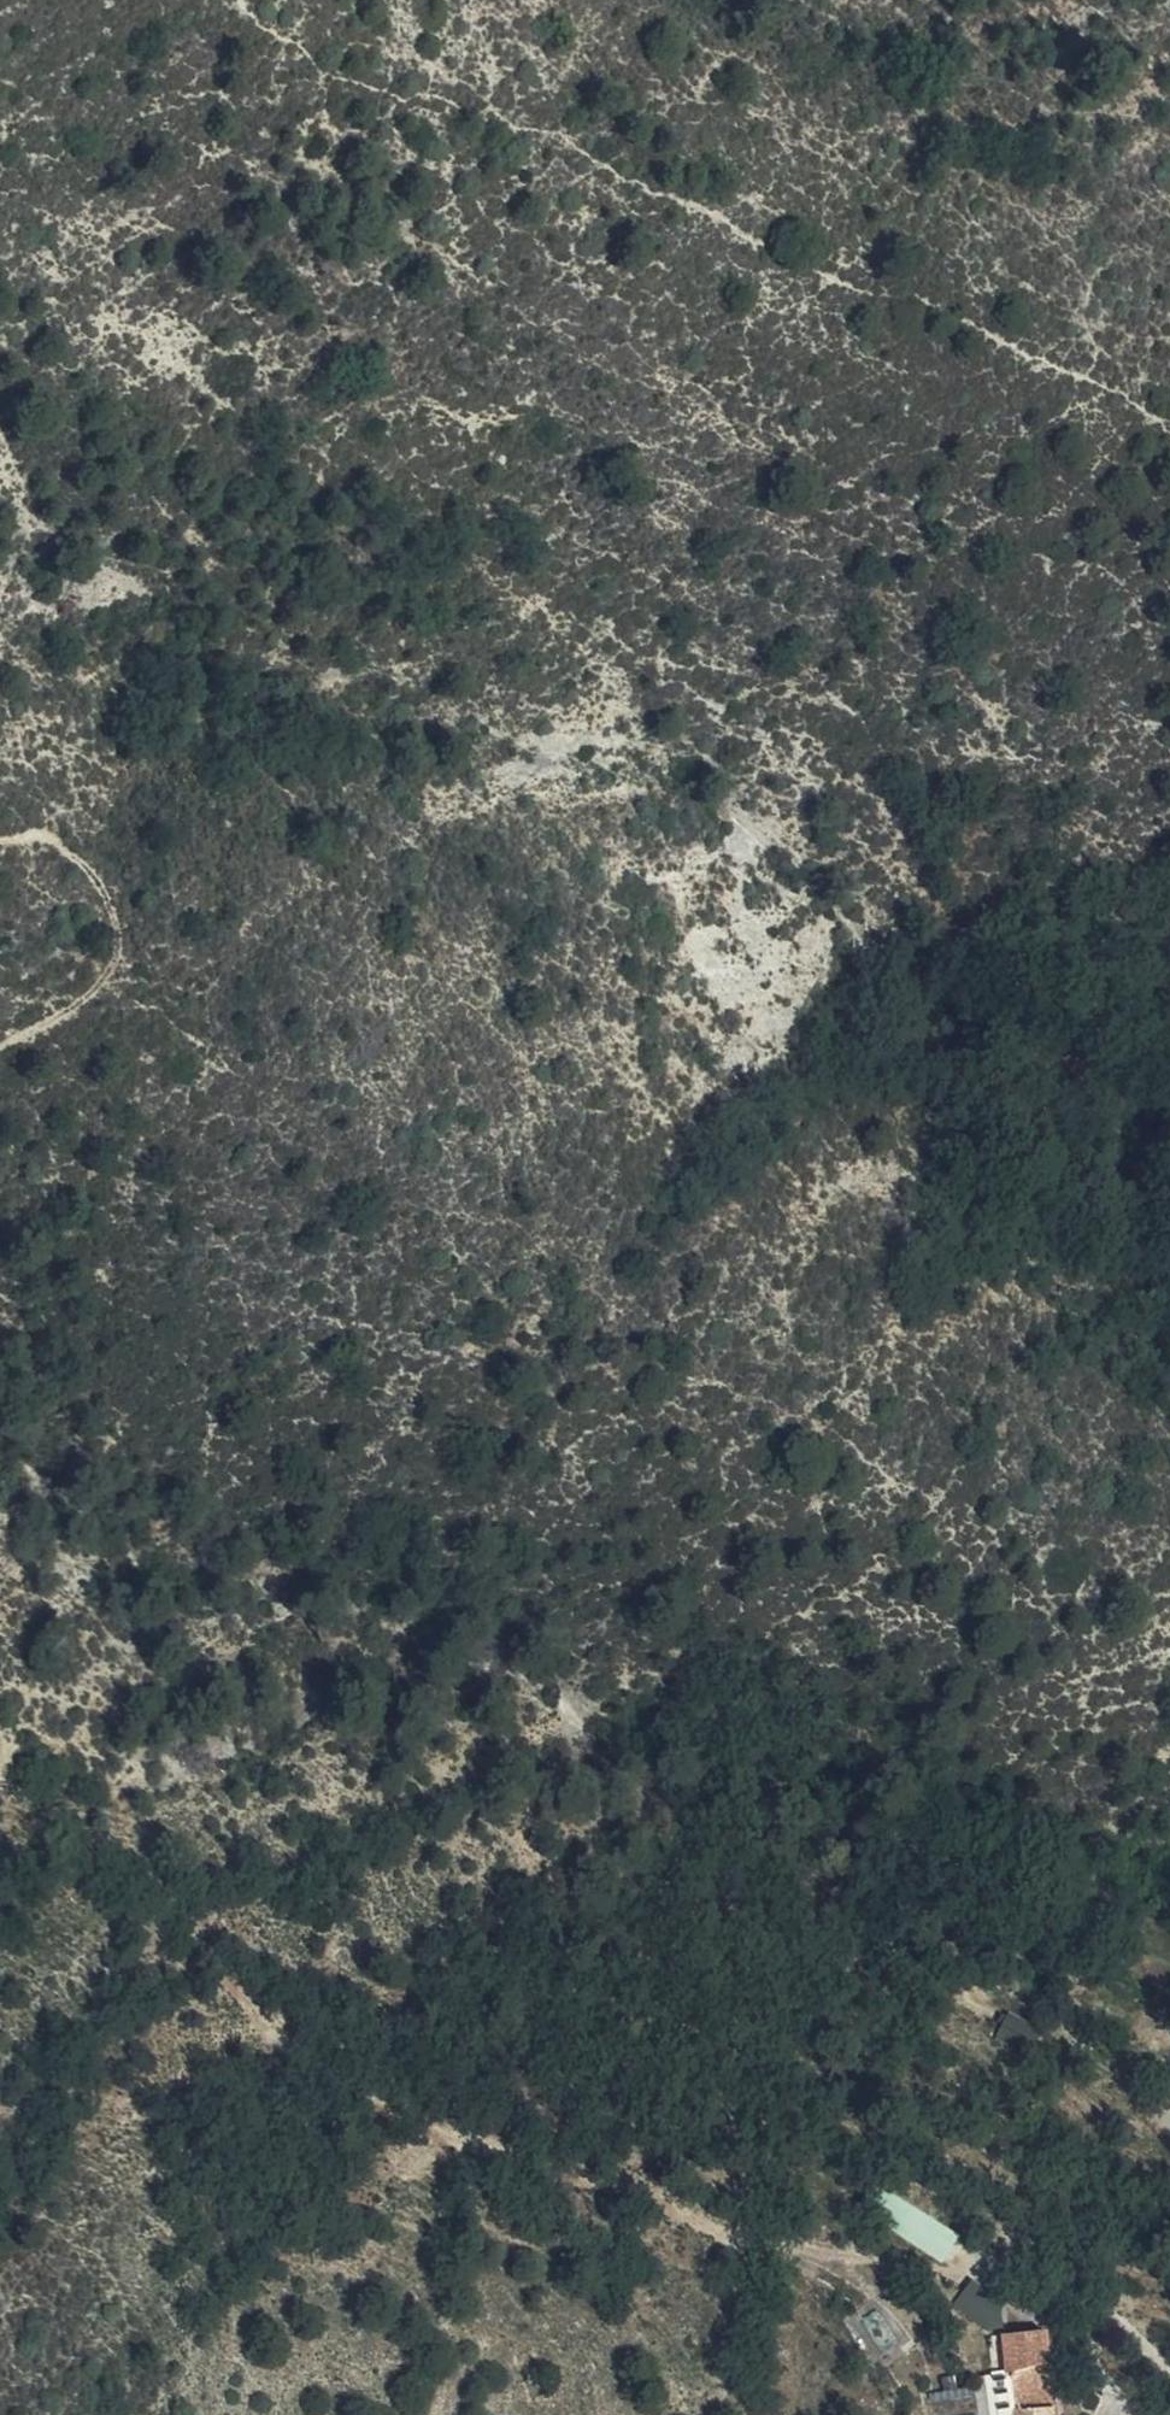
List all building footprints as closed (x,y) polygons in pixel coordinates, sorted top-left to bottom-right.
[(995,2323),(1008,2299),(971,2280),(958,2304),(995,2323)] [(1042,2352),(1059,2352),(1059,2342),(1059,2329),(1042,2331),(1042,2352)] [(1059,2371),(1058,2400),(1095,2399),(1094,2371),(1059,2371)]
